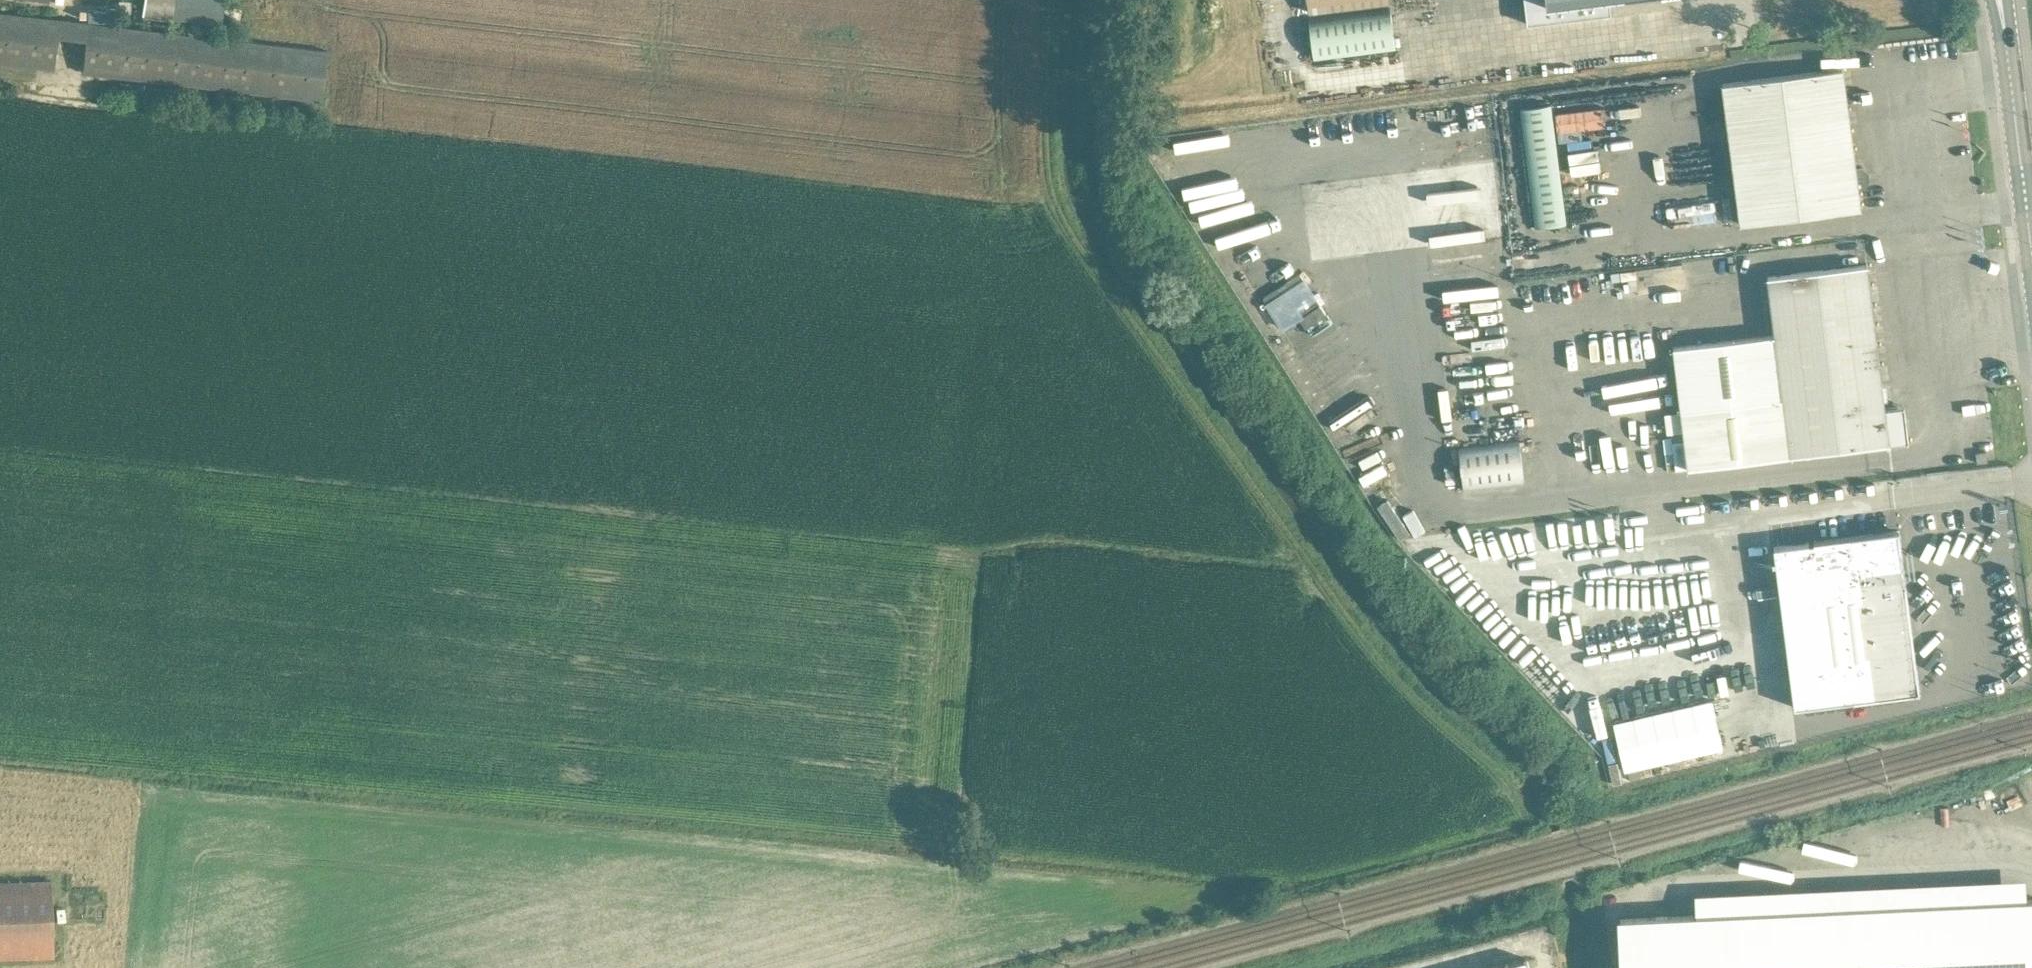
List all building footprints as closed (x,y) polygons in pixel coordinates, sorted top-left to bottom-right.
[(1309,12),(1390,2),(1389,0),(1308,0),(1309,12)] [(1528,24),(1611,13),(1610,0),(1525,0),(1528,24)] [(245,42),(0,13),(0,64),(54,71),(58,44),(64,38),(86,41),(87,46),(84,73),(109,76),(323,102),(329,52),(245,42)] [(1330,52),(1413,40),(1410,14),(1326,26),(1330,52)] [(1316,63),(1319,87),(1413,75),(1410,52),(1316,63)] [(1724,81),(1740,222),(1861,208),(1858,188),(1865,187),(1870,180),(1869,172),(1863,166),(1856,167),(1844,67),(1724,81)] [(1552,103),(1521,107),(1536,227),(1567,223),(1552,103)] [(1909,441),(1906,419),(1900,420),(1898,406),(1885,408),(1868,264),(1767,276),(1775,334),(1673,346),(1688,468),(1889,443),(1889,442),(1907,440),(1907,441),(1909,441)] [(1321,306),(1302,276),(1265,299),(1284,330),(1321,306)] [(1525,482),(1521,442),(1460,449),(1464,488),(1525,482)] [(1977,462),(1987,461),(1986,451),(1976,452),(1977,462)] [(1774,547),(1795,707),(1854,699),(1855,700),(1919,692),(1899,530),(1814,541),(1774,547)] [(55,957),(52,880),(0,882),(0,959),(55,957)] [(1620,919),(1622,967),(2031,967),(2031,899),(1620,919)] [(1508,964),(1509,967),(1530,967),(1527,958),(1508,964)]
